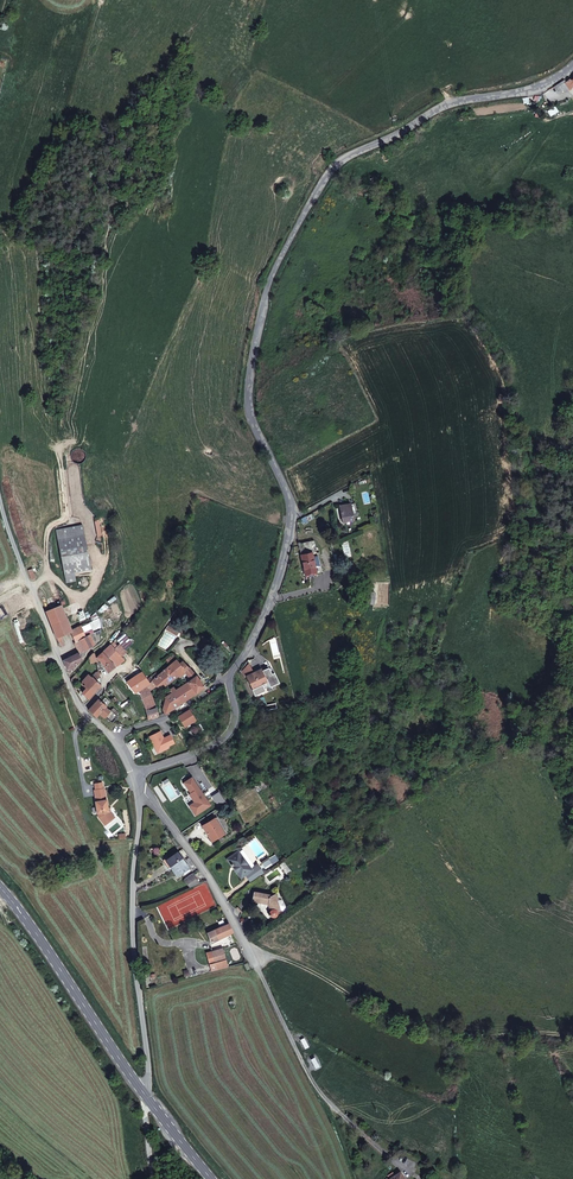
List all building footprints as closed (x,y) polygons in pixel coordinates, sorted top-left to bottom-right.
[(566,83),(564,80),(556,86),(560,92),(564,90),(564,91),(569,89),(566,83)] [(340,506),(343,522),(353,521),(352,516),(356,515),(354,504),(350,504),(340,506)] [(56,530),(65,574),(73,572),(91,569),(82,525),(56,530)] [(299,544),(305,576),(310,575),(310,573),(316,571),(312,553),(317,552),(314,540),(299,544)] [(65,574),(66,583),(75,581),(73,572),(65,574)] [(368,592),(367,604),(373,605),(375,593),(368,592)] [(46,612),(57,638),(61,636),(71,632),(72,632),(71,630),(68,623),(78,618),(77,616),(67,620),(61,606),(65,604),(61,593),(52,596),(57,608),(46,612)] [(75,643),(80,653),(82,653),(83,652),(95,644),(90,635),(86,637),(81,626),(71,630),(72,632),(71,632),(76,642),(75,643)] [(120,643),(126,650),(129,648),(123,641),(120,643)] [(114,649),(122,657),(128,652),(126,650),(120,643),(117,646),(114,649)] [(113,664),(115,668),(124,660),(122,657),(114,649),(111,645),(102,653),(97,658),(104,666),(110,661),(113,664)] [(63,661),(68,673),(72,671),(73,670),(72,667),(76,665),(82,659),(80,653),(73,656),(72,657),(68,659),(63,661)] [(166,660),(170,665),(177,660),(172,655),(166,660)] [(96,661),(99,672),(104,666),(97,658),(96,659),(96,661)] [(169,666),(178,677),(190,669),(183,662),(180,664),(177,660),(170,665),(169,666)] [(104,666),(109,673),(115,668),(113,664),(110,661),(104,666)] [(163,684),(165,686),(178,677),(169,666),(158,676),(155,673),(151,676),(154,679),(153,680),(152,681),(149,683),(138,691),(139,693),(142,700),(151,696),(149,692),(156,687),(157,687),(163,684)] [(178,677),(184,684),(188,682),(196,676),(190,669),(178,677)] [(247,676),(253,689),(268,683),(261,670),(247,676)] [(84,686),(92,694),(100,686),(101,684),(101,682),(101,680),(100,675),(99,672),(96,672),(91,677),(89,675),(83,681),(85,684),(83,686),(84,686)] [(125,684),(133,694),(138,691),(149,683),(147,680),(142,672),(125,684)] [(188,682),(197,694),(205,688),(196,676),(188,682)] [(165,710),(166,714),(197,694),(188,682),(184,684),(176,690),(174,692),(165,697),(170,707),(165,710)] [(145,707),(146,711),(157,708),(151,696),(142,700),(145,707)] [(99,699),(89,711),(96,718),(100,714),(105,708),(107,706),(99,699)] [(105,708),(100,714),(105,719),(105,718),(110,712),(105,708)] [(146,711),(148,720),(158,716),(157,708),(146,711)] [(197,720),(189,709),(178,717),(185,728),(197,720)] [(110,712),(105,718),(112,723),(113,722),(117,717),(116,715),(111,711),(110,712)] [(254,784),(259,792),(266,787),(261,779),(254,784)] [(99,817),(106,825),(112,820),(108,816),(108,814),(108,811),(108,808),(107,800),(105,788),(103,789),(99,789),(96,790),(95,790),(96,802),(98,813),(99,817)] [(203,826),(212,841),(224,834),(218,825),(221,823),(217,817),(203,826)] [(179,851),(191,867),(194,864),(183,849),(179,851)] [(251,869),(238,852),(227,859),(241,878),(251,870),(251,869)] [(166,861),(177,877),(183,872),(189,868),(178,853),(166,861)] [(274,868),(266,858),(251,869),(251,870),(258,879),(274,868)] [(184,880),(189,887),(200,883),(193,874),(184,880)] [(277,913),(281,910),(277,901),(278,900),(276,894),(273,895),(254,892),(252,902),(268,905),(271,911),(270,911),(270,912),(269,913),(269,914),(270,915),(270,916),(271,916),(271,917),(272,917),(273,917),(274,917),(275,917),(276,917),(276,916),(277,916),(277,915),(277,914),(277,913)] [(217,922),(220,928),(229,924),(226,919),(217,922)] [(207,933),(211,943),(233,933),(229,924),(220,928),(207,933)] [(228,967),(226,960),(223,949),(212,952),(207,953),(212,972),(228,967)]
